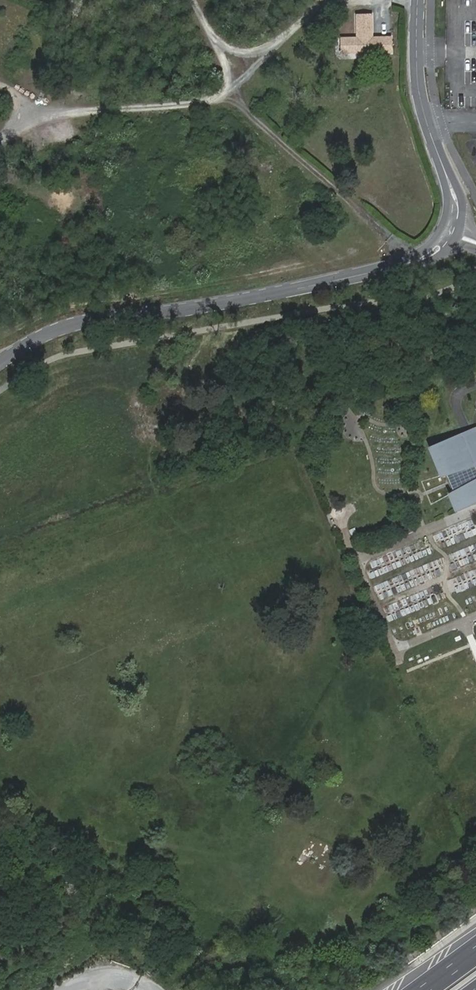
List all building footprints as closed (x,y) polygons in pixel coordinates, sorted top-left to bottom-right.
[(355,18),(356,41),(339,42),(340,56),(389,54),(388,39),(369,40),(368,18),(355,18)] [(474,464),(462,436),(431,449),(441,474),(474,464)] [(474,464),(441,474),(446,485),(450,496),(475,482),(475,470),(474,464)] [(475,501),(475,482),(450,496),(456,509),(475,501)] [(457,592),(471,586),(466,573),(451,579),(457,592)]
